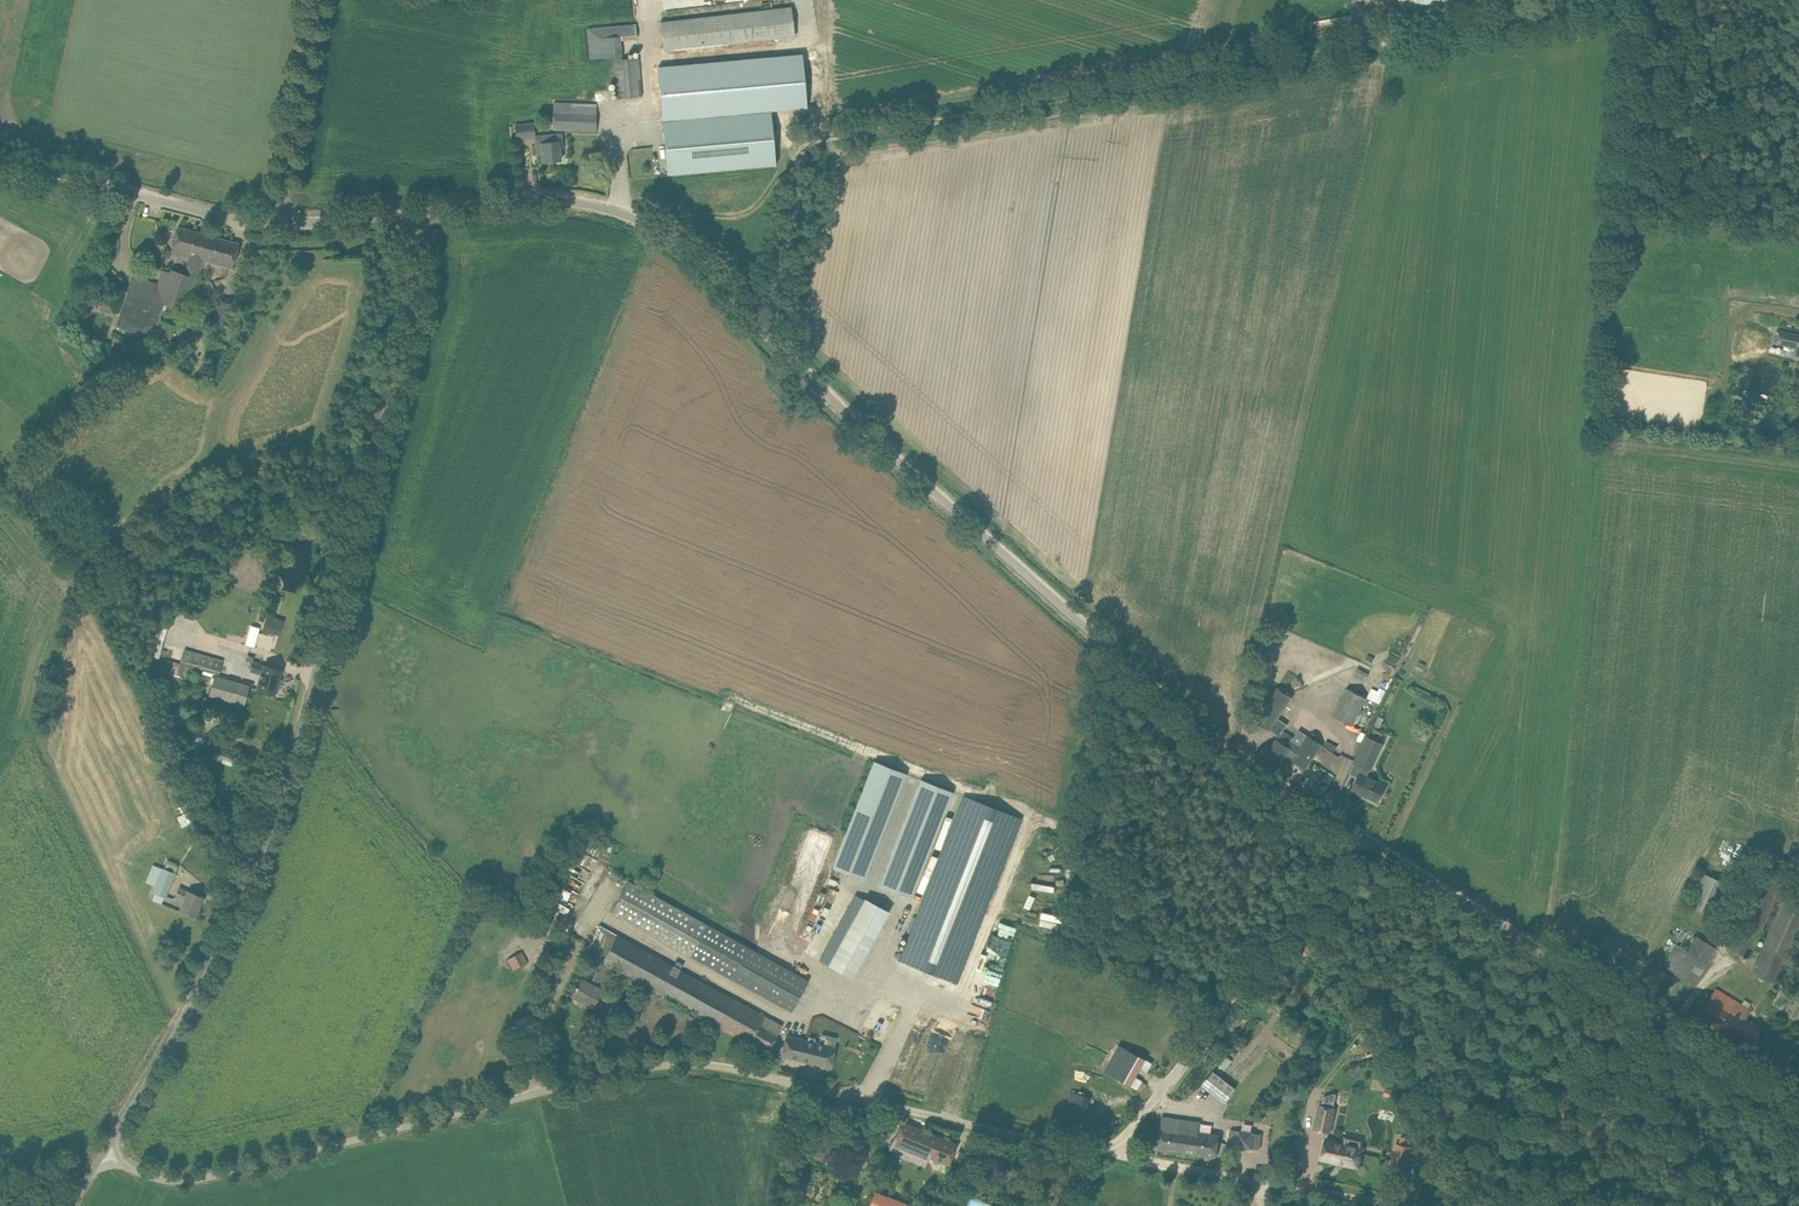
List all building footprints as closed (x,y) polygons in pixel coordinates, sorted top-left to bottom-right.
[(1402,8),(1450,0),(1401,0),(1402,8)] [(661,23),(665,51),(793,34),(790,6),(661,23)] [(587,28),(590,59),(623,57),(622,40),(637,38),(636,24),(587,28)] [(807,107),(802,55),(657,68),(662,120),(789,109),(807,107)] [(613,61),(616,97),(642,95),(639,59),(613,61)] [(553,129),(596,131),(597,111),(553,110),(553,129)] [(663,123),(668,176),(776,164),(773,129),(771,111),(663,123)] [(515,125),(517,139),(535,137),(534,123),(515,125)] [(541,137),(541,141),(535,142),(536,155),(542,154),(543,162),(561,160),(559,141),(553,142),(552,135),(541,137)] [(184,274),(195,277),(200,260),(202,255),(204,255),(209,235),(178,226),(171,251),(189,256),(184,274)] [(239,244),(209,235),(204,255),(202,255),(200,260),(195,277),(199,278),(204,261),(232,269),(239,244)] [(170,288),(194,296),(200,279),(199,278),(195,277),(184,274),(171,269),(170,272),(163,270),(159,282),(132,274),(115,326),(152,338),(159,318),(158,318),(159,314),(162,315),(170,288)] [(189,312),(194,296),(183,292),(170,288),(162,315),(184,321),(187,312),(189,312)] [(167,342),(175,323),(159,318),(152,338),(167,342)] [(1777,327),(1775,339),(1797,342),(1796,351),(1798,351),(1798,331),(1777,327)] [(257,629),(260,629),(257,645),(277,649),(283,618),(260,613),(257,629)] [(154,682),(168,686),(172,675),(181,677),(181,676),(187,677),(189,668),(218,676),(228,678),(229,676),(240,679),(242,673),(232,670),(234,665),(183,650),(180,663),(159,657),(170,624),(158,620),(148,649),(150,650),(148,654),(153,656),(151,663),(156,664),(154,669),(157,670),(154,682)] [(246,637),(248,625),(232,621),(229,633),(246,637)] [(262,674),(257,689),(274,694),(281,670),(264,665),(264,666),(252,662),(250,670),(262,674)] [(1358,667),(1353,676),(1365,681),(1369,673),(1358,667)] [(216,677),(210,695),(244,705),(249,686),(216,677)] [(1382,701),(1385,689),(1373,685),(1370,698),(1382,701)] [(1346,687),(1333,715),(1353,724),(1366,697),(1346,687)] [(1256,720),(1269,729),(1291,697),(1278,688),(1256,720)] [(1299,729),(1293,737),(1283,730),(1266,755),(1280,765),(1289,752),(1294,755),(1292,758),(1293,758),(1292,759),(1305,768),(1322,744),(1299,729)] [(1364,767),(1360,773),(1353,790),(1378,802),(1386,785),(1367,776),(1369,771),(1372,772),(1385,744),(1368,735),(1355,762),(1364,767)] [(215,751),(212,759),(234,767),(237,759),(215,751)] [(873,760),(831,866),(863,879),(906,773),(873,760)] [(921,778),(880,885),(911,897),(952,790),(921,778)] [(899,960),(957,983),(1022,819),(964,796),(899,960)] [(190,809),(186,803),(181,806),(184,812),(190,809)] [(193,811),(180,814),(183,827),(196,823),(193,811)] [(1730,948),(1751,958),(1793,865),(1772,855),(1730,948)] [(152,900),(162,904),(165,897),(167,898),(180,868),(168,862),(165,868),(162,867),(161,868),(153,864),(147,879),(155,882),(151,891),(155,893),(152,900)] [(1689,905),(1717,918),(1732,885),(1704,872),(1689,905)] [(641,882),(631,877),(629,881),(628,881),(611,912),(791,1012),(809,981),(639,886),(641,882)] [(186,901),(182,911),(195,916),(203,897),(181,888),(177,897),(186,901)] [(879,905),(856,893),(819,959),(852,979),(890,912),(879,905)] [(1784,897),(1751,972),(1778,984),(1798,938),(1798,903),(1784,897)] [(1015,915),(1013,921),(1037,928),(1039,922),(1015,915)] [(612,967),(767,1053),(783,1026),(600,925),(581,959),(598,968),(590,983),(581,979),(577,986),(576,985),(575,988),(576,988),(572,996),(592,1007),(602,990),(600,989),(612,967)] [(1677,944),(1665,966),(1695,984),(1716,947),(1697,936),(1688,951),(1677,944)] [(1006,965),(1009,953),(1001,950),(997,963),(1006,965)] [(509,958),(515,970),(530,964),(524,951),(509,958)] [(1742,1004),(1716,988),(1701,1013),(1752,1045),(1762,1028),(1747,1019),(1752,1010),(1749,1008),(1752,1004),(1744,999),(1742,1004)] [(782,1055),(830,1067),(835,1047),(786,1036),(782,1055)] [(1234,1047),(1230,1052),(1235,1056),(1239,1051),(1234,1047)] [(1227,1056),(1220,1065),(1225,1069),(1232,1060),(1227,1056)] [(1145,1058),(1140,1067),(1147,1071),(1152,1062),(1151,1062),(1145,1058)] [(1202,1085),(1225,1102),(1236,1088),(1213,1070),(1202,1085)] [(1385,1087),(1384,1095),(1393,1097),(1393,1092),(1394,1089),(1392,1088),(1385,1087)] [(1065,1117),(1087,1121),(1092,1095),(1070,1091),(1065,1117)] [(1320,1105),(1315,1129),(1329,1132),(1334,1108),(1333,1108),(1321,1105),(1320,1105)] [(1360,1115),(1368,1123),(1378,1113),(1369,1105),(1360,1115)] [(1200,1122),(1162,1117),(1158,1148),(1216,1156),(1219,1135),(1199,1132),(1200,1122)] [(903,1123),(891,1151),(925,1165),(928,1155),(949,1164),(957,1145),(903,1123)] [(1231,1129),(1229,1145),(1259,1150),(1261,1134),(1231,1129)] [(1397,1143),(1391,1169),(1405,1172),(1411,1147),(1409,1146),(1410,1139),(1401,1137),(1399,1144),(1397,1143)] [(1326,1140),(1321,1158),(1333,1161),(1333,1160),(1342,1162),(1342,1163),(1358,1166),(1363,1148),(1326,1140)] [(907,1205),(874,1192),(868,1205),(907,1205)]
